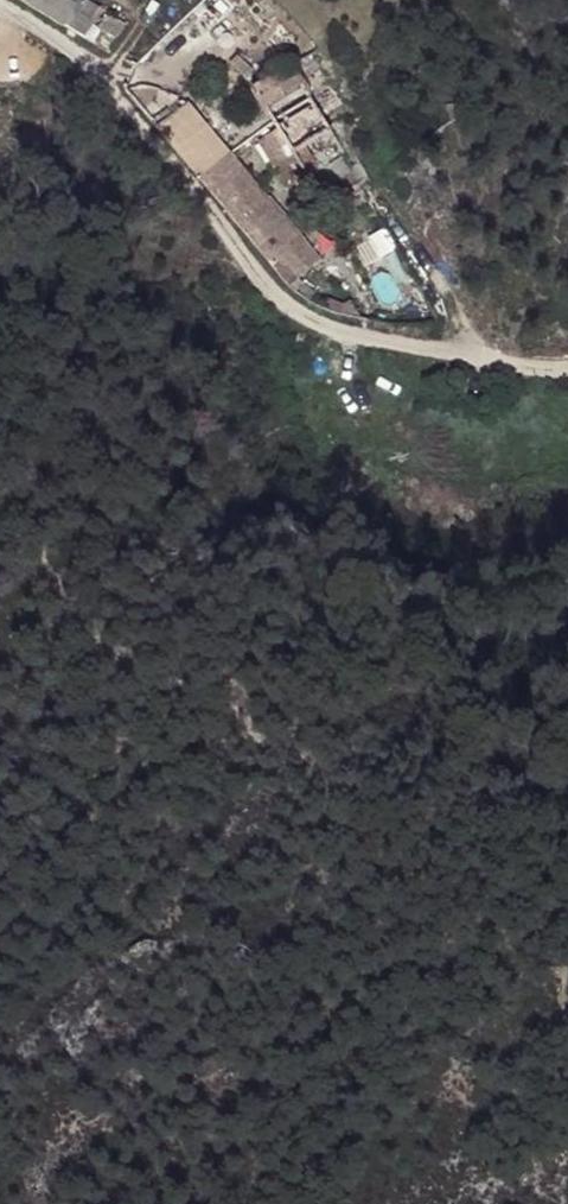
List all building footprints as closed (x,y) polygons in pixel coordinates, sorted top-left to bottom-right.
[(268,0),(238,0),(275,61),(296,51),(268,0)] [(107,68),(215,203),(247,178),(137,46),(107,68)] [(253,79),(276,130),(261,137),(275,166),(337,137),(301,57),(253,79)]
